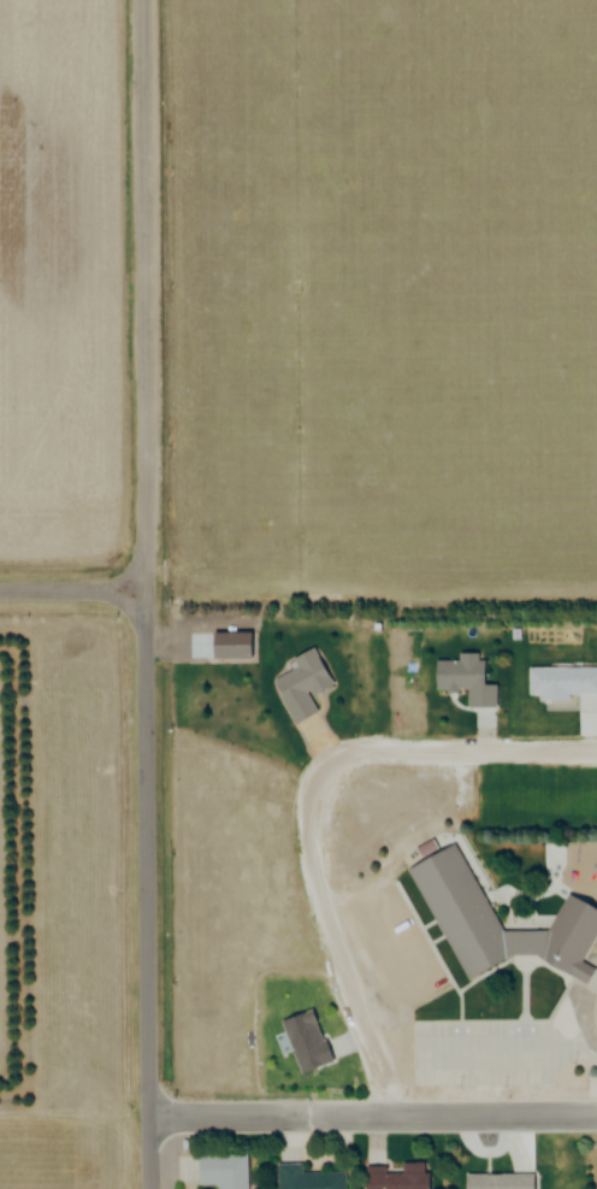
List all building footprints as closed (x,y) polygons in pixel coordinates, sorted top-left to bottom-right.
[(434,662),(434,694),(466,694),(466,708),(495,708),(495,686),(481,686),(481,654),(458,654),(458,662),(434,662)] [(510,957),(528,956),(562,974),(566,974),(586,985),(593,971),(584,966),(583,963),(596,936),(596,912),(566,895),(548,930),(498,931),(455,843),(408,867),(463,980),(510,957)] [(280,1021),(300,1074),(331,1062),(311,1010),(280,1021)] [(247,1155),(196,1155),(196,1186),(217,1186),(217,1188),(247,1188),(247,1155)] [(426,1164),(401,1164),(401,1173),(385,1173),(385,1166),(363,1167),(364,1188),(426,1188),(426,1164)] [(276,1188),(344,1188),(344,1174),(301,1175),(301,1165),(276,1165),(276,1188)] [(534,1175),(463,1175),(463,1188),(534,1188),(534,1175)]
